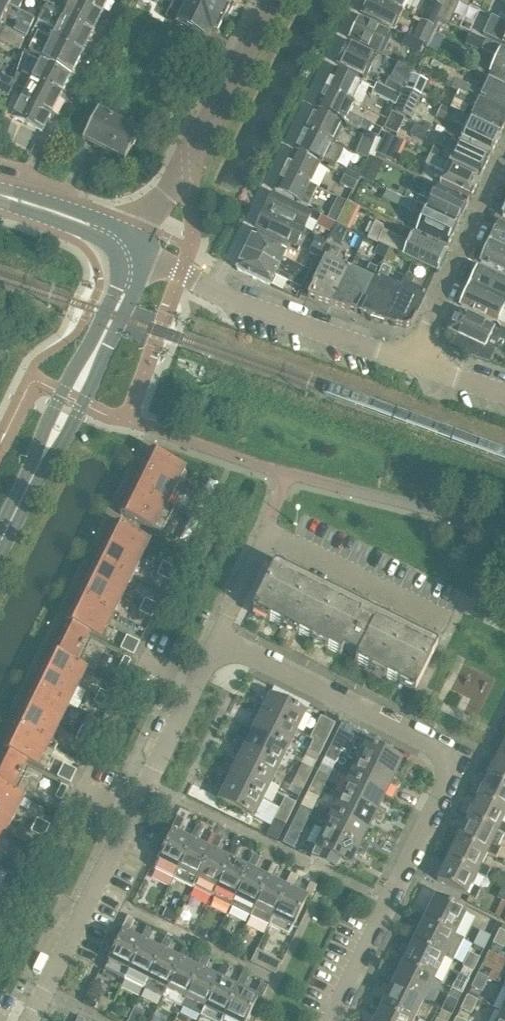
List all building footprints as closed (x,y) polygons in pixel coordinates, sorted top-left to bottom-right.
[(18,11),(20,7),(22,1),(23,0),(0,0),(0,2),(18,11)] [(71,0),(64,0),(60,9),(46,1),(43,8),(92,33),(101,13),(75,0),(71,0)] [(108,0),(75,0),(101,13),(108,0)] [(124,5),(135,11),(140,0),(127,0),(124,5)] [(219,17),(188,2),(184,0),(174,0),(165,19),(203,37),(207,29),(212,31),(219,17)] [(227,1),(224,0),(189,0),(188,2),(219,17),(227,1)] [(395,25),(401,12),(377,0),(369,0),(362,15),(393,30),(395,25)] [(404,7),(407,0),(377,0),(401,12),(404,7)] [(444,7),(438,18),(448,23),(457,3),(452,0),(447,0),(444,7)] [(431,1),(421,21),(433,28),(438,18),(444,7),(431,1)] [(3,15),(18,22),(29,28),(34,19),(29,16),(18,11),(0,2),(0,21),(3,15)] [(82,52),(92,33),(43,8),(37,21),(56,31),(53,37),(82,52)] [(388,33),(359,19),(349,40),(378,54),(381,56),(388,42),(385,40),(388,33)] [(421,21),(412,41),(424,46),(433,28),(421,21)] [(18,22),(14,31),(25,37),(29,28),(18,22)] [(483,35),(504,46),(504,35),(487,26),(483,35)] [(6,32),(0,29),(0,42),(18,51),(23,41),(6,32)] [(466,45),(496,59),(490,73),(504,81),(504,52),(501,50),(501,49),(471,34),(466,45)] [(72,71),(82,52),(53,37),(47,48),(33,40),(28,50),(43,57),(72,71)] [(424,46),(412,41),(405,37),(401,46),(420,55),(424,46)] [(366,78),(375,59),(346,45),(337,64),(366,78)] [(25,65),(21,74),(24,75),(61,94),(70,75),(41,60),(35,70),(25,65)] [(359,106),(369,86),(334,69),(325,88),(353,102),(353,103),(359,106)] [(24,75),(18,87),(25,91),(22,98),(51,112),(61,94),(24,75)] [(420,95),(426,84),(419,81),(420,80),(412,75),(405,90),(413,94),(414,92),(420,95)] [(2,76),(0,79),(0,94),(8,98),(11,91),(13,81),(2,76)] [(403,83),(389,76),(383,86),(398,94),(403,83)] [(455,80),(451,88),(457,91),(458,91),(504,113),(504,89),(488,81),(483,93),(455,80)] [(394,106),(400,95),(377,84),(372,95),(394,106)] [(348,113),(353,103),(353,102),(325,88),(316,107),(342,120),(344,124),(358,131),(359,129),(378,138),(382,130),(348,113)] [(409,119),(419,99),(404,91),(395,112),(409,119)] [(457,91),(454,99),(472,107),(473,104),(477,105),(471,119),(470,120),(501,134),(504,126),(504,113),(458,91),(457,91)] [(4,113),(2,121),(10,123),(12,117),(41,132),(51,112),(22,98),(21,98),(12,94),(7,104),(4,113)] [(125,162),(140,131),(97,109),(82,140),(125,162)] [(314,111),(305,129),(331,142),(340,124),(314,111)] [(492,154),(501,134),(470,120),(471,119),(456,112),(452,122),(466,128),(461,140),(492,154)] [(396,135),(404,119),(391,113),(383,129),(396,135)] [(0,128),(0,141),(11,144),(15,131),(9,127),(10,123),(2,121),(0,128)] [(305,129),(295,148),(334,168),(343,149),(331,143),(331,142),(305,129)] [(364,132),(357,149),(369,154),(376,139),(364,132)] [(385,160),(395,140),(385,135),(375,156),(385,160)] [(490,158),(459,144),(454,154),(435,144),(430,155),(480,179),(490,158)] [(310,185),(310,184),(320,166),(293,153),(284,172),(310,185)] [(471,199),(480,179),(430,155),(425,164),(445,174),(440,184),(471,199)] [(370,156),(360,177),(373,183),(383,162),(370,156)] [(349,165),(344,175),(357,182),(362,172),(349,165)] [(310,185),(284,172),(275,190),(308,207),(317,187),(310,184),(310,185)] [(357,182),(344,175),(339,186),(352,193),(357,182)] [(407,192),(403,199),(458,225),(469,203),(438,188),(431,203),(419,197),(407,192)] [(303,230),(311,213),(272,194),(264,211),(303,230)] [(448,247),(458,225),(403,199),(402,198),(398,206),(412,212),(424,217),(417,233),(448,247)] [(336,199),(327,218),(334,222),(343,202),(336,199)] [(295,247),(303,230),(264,211),(256,228),(295,247)] [(321,217),(317,226),(331,233),(335,225),(333,224),(334,222),(327,218),(322,216),(321,217)] [(339,218),(335,225),(345,229),(347,230),(350,224),(339,218)] [(409,244),(382,231),(383,227),(375,223),(366,240),(376,245),(377,243),(403,256),(436,271),(446,251),(413,235),(409,244)] [(490,243),(504,250),(504,227),(499,224),(490,243)] [(331,233),(329,238),(338,243),(340,244),(347,230),(345,229),(335,225),(331,233)] [(254,232),(245,251),(305,280),(309,271),(282,258),(287,248),(254,232)] [(480,263),(504,274),(504,250),(490,243),(480,263)] [(313,244),(308,253),(318,258),(323,249),(313,244)] [(332,306),(349,269),(334,262),(339,251),(331,247),(307,298),(332,306)] [(305,280),(245,251),(236,269),(269,286),(274,275),(301,288),(305,280)] [(356,313),(377,269),(369,265),(363,276),(349,269),(332,306),(356,313)] [(399,289),(386,283),(391,272),(382,267),(360,315),(384,322),(399,289)] [(478,268),(469,287),(504,304),(504,281),(478,268)] [(405,329),(410,326),(425,296),(410,289),(415,278),(406,274),(399,289),(384,322),(405,329)] [(469,287),(460,306),(496,323),(502,310),(504,312),(504,304),(469,287)] [(493,330),(494,329),(457,311),(448,332),(477,345),(477,344),(493,352),(499,340),(504,343),(504,332),(501,330),(499,333),(493,330)] [(152,452),(143,470),(177,487),(187,469),(152,452)] [(143,470),(134,489),(168,506),(177,487),(143,470)] [(211,499),(219,484),(210,480),(203,495),(211,499)] [(175,509),(168,506),(134,489),(121,515),(162,536),(175,509)] [(192,517),(200,522),(207,507),(199,503),(192,517)] [(192,517),(186,529),(195,533),(200,522),(192,517)] [(142,559),(151,541),(117,524),(108,542),(142,559)] [(195,533),(186,529),(180,540),(189,545),(195,533)] [(133,577),(142,559),(108,542),(99,560),(133,577)] [(124,595),(133,577),(99,560),(90,578),(124,595)] [(173,575),(177,569),(163,562),(160,568),(173,575)] [(415,692),(438,646),(275,566),(252,611),(341,656),(343,651),(357,658),(355,663),(415,692)] [(170,582),(173,575),(160,568),(156,575),(170,582)] [(116,612),(124,595),(90,578),(81,595),(116,612)] [(113,633),(121,618),(115,615),(116,612),(81,595),(73,613),(113,633)] [(156,610),(158,605),(159,605),(145,598),(142,604),(156,610)] [(152,619),(156,610),(142,604),(138,612),(152,619)] [(108,643),(113,633),(73,613),(64,631),(105,651),(106,648),(88,639),(90,635),(108,643)] [(98,664),(105,651),(64,631),(55,648),(90,665),(92,661),(98,664)] [(133,656),(140,642),(126,636),(120,649),(133,656)] [(81,683),(90,665),(55,648),(47,666),(81,683)] [(125,673),(131,660),(125,657),(118,670),(125,673)] [(72,701),(81,683),(47,666),(38,684),(72,701)] [(63,718),(72,701),(38,684),(29,701),(63,718)] [(256,705),(253,711),(297,732),(305,714),(310,705),(274,687),(270,696),(264,708),(256,705)] [(110,703),(113,697),(101,691),(98,697),(110,703)] [(107,710),(110,703),(98,697),(95,704),(107,710)] [(55,736),(63,718),(29,701),(20,719),(55,736)] [(288,749),(297,732),(253,711),(250,716),(258,721),(253,732),(288,749)] [(325,746),(336,724),(321,717),(310,739),(314,741),(325,746)] [(52,757),(58,746),(51,743),(55,736),(20,719),(12,737),(52,757)] [(363,742),(366,736),(342,724),(330,749),(341,754),(344,756),(353,737),(363,742)] [(92,740),(95,733),(83,727),(80,733),(92,740)] [(288,749),(253,732),(248,742),(239,739),(236,745),(280,766),(288,749)] [(89,746),(92,740),(80,733),(77,740),(89,746)] [(45,772),(52,757),(12,737),(3,754),(26,766),(27,763),(45,772)] [(401,783),(404,778),(396,773),(402,762),(387,755),(391,748),(370,738),(358,762),(401,783)] [(320,756),(325,746),(314,741),(309,751),(320,756)] [(271,784),(280,766),(236,745),(234,751),(241,755),(236,766),(271,784)] [(336,764),(341,754),(330,749),(325,759),(336,764)] [(43,776),(25,767),(26,766),(3,754),(0,761),(0,775),(28,789),(35,792),(43,776)] [(499,756),(489,777),(504,785),(504,759),(499,756)] [(398,790),(401,783),(358,762),(350,779),(385,796),(390,787),(398,790)] [(308,780),(313,770),(302,764),(297,775),(308,780)] [(70,784),(77,771),(64,765),(57,778),(70,784)] [(271,784),(236,766),(231,776),(222,773),(219,780),(262,801),(271,784)] [(324,788),(329,777),(319,772),(313,783),(324,788)] [(28,789),(0,775),(0,797),(20,807),(28,789)] [(303,791),(308,780),(297,775),(292,785),(303,791)] [(489,777),(478,797),(504,810),(504,785),(489,777)] [(384,817),(387,812),(379,807),(385,796),(350,779),(341,796),(384,817)] [(254,818),(262,801),(219,780),(217,784),(224,789),(218,801),(254,818)] [(319,798),(324,788),(313,783),(308,793),(319,798)] [(62,801),(68,789),(62,786),(56,798),(62,801)] [(381,824),(384,817),(341,796),(332,814),(368,831),(373,821),(381,824)] [(20,807),(0,797),(0,819),(11,824),(20,807)] [(502,824),(504,818),(504,810),(478,797),(468,818),(498,833),(497,834),(504,837),(504,825),(502,824)] [(291,815),(296,804),(285,798),(280,809),(291,815)] [(307,822),(312,812),(301,807),(296,817),(307,822)] [(286,825),(291,815),(280,809),(275,820),(286,825)] [(367,852),(370,846),(363,841),(368,831),(332,814),(324,831),(367,852)] [(174,880),(193,841),(189,840),(177,834),(183,820),(177,817),(170,831),(173,832),(154,869),(174,880)] [(302,833),(307,822),(296,817),(291,828),(302,833)] [(503,837),(497,834),(498,833),(468,818),(458,839),(488,853),(487,854),(496,859),(501,849),(498,847),(503,837)] [(13,837),(6,834),(11,824),(0,819),(0,841),(9,845),(13,837)] [(47,832),(50,825),(37,819),(34,825),(47,832)] [(275,820),(267,836),(278,841),(286,825),(275,820)] [(44,838),(47,832),(34,825),(31,832),(44,838)] [(193,889),(212,851),(208,849),(196,843),(202,830),(196,826),(189,840),(193,841),(174,880),(193,889)] [(367,852),(324,831),(311,858),(335,870),(339,861),(350,866),(356,855),(364,858),(367,852)] [(231,860),(227,858),(215,852),(221,839),(215,836),(208,849),(212,851),(193,889),(212,898),(231,860)] [(486,880),(491,870),(482,865),(487,854),(488,853),(458,839),(448,860),(477,874),(477,875),(486,880)] [(9,845),(0,841),(0,863),(9,845)] [(231,908),(250,870),(246,868),(234,862),(240,849),(234,845),(227,858),(231,860),(212,898),(231,908)] [(25,875),(32,862),(20,855),(13,869),(25,875)] [(268,879),(265,877),(253,871),(259,858),(253,855),(246,868),(250,870),(231,908),(250,917),(268,879)] [(476,900),(480,891),(471,886),(477,875),(477,874),(448,860),(437,881),(476,900)] [(288,889),(284,887),(272,881),(278,867),(272,864),(265,877),(268,879),(250,917),(269,927),(288,889)] [(303,896),(291,890),(297,877),(291,873),(284,887),(288,889),(269,927),(288,936),(307,898),(310,900),(317,886),(310,883),(303,896)] [(16,876),(10,890),(16,893),(22,880),(16,876)] [(502,888),(497,899),(504,903),(504,889),(502,888)] [(456,936),(466,914),(435,898),(424,920),(456,936)] [(124,979),(143,941),(140,940),(128,934),(134,921),(127,917),(121,931),(123,932),(104,970),(124,979)] [(453,962),(464,940),(456,936),(424,920),(413,942),(445,958),(453,962)] [(143,989),(162,951),(159,949),(147,943),(153,930),(147,927),(140,940),(143,941),(124,979),(143,989)] [(504,945),(504,933),(500,931),(493,944),(503,949),(504,945)] [(484,950),(490,937),(480,932),(474,945),(484,950)] [(181,960),(178,959),(166,953),(172,939),(166,936),(159,949),(162,951),(143,989),(162,998),(181,960)] [(434,980),(445,958),(413,942),(402,964),(434,980)] [(181,1008),(200,970),(197,968),(185,962),(191,949),(185,945),(178,959),(181,960),(162,998),(181,1008)] [(257,950),(251,963),(263,968),(269,956),(257,950)] [(492,971),(499,958),(489,953),(482,966),(492,971)] [(473,972),(479,959),(470,954),(463,967),(473,972)] [(219,979),(216,977),(204,971),(210,958),(204,955),(197,968),(200,970),(181,1008),(200,1017),(219,979)] [(235,987),(223,981),(229,967),(223,964),(216,977),(219,979),(200,1017),(208,1020),(222,1020),(238,988),(235,987)] [(423,1002),(434,980),(402,964),(392,986),(423,1002)] [(242,990),(249,977),(242,973),(235,987),(238,988),(222,1020),(246,1020),(257,999),(261,1000),(268,986),(261,983),(254,996),(242,990)] [(481,993),(488,980),(478,975),(472,988),(481,993)] [(462,994),(469,981),(459,976),(452,989),(462,994)] [(423,1002),(392,986),(381,1008),(407,1020),(413,1020),(423,1002)] [(104,1014),(109,1005),(88,995),(84,1003),(104,1014)] [(471,1015),(477,1001),(467,997),(461,1010),(471,1015)] [(451,1016),(458,1003),(448,998),(442,1011),(451,1016)] [(381,1008),(374,1020),(407,1020),(381,1008)]
